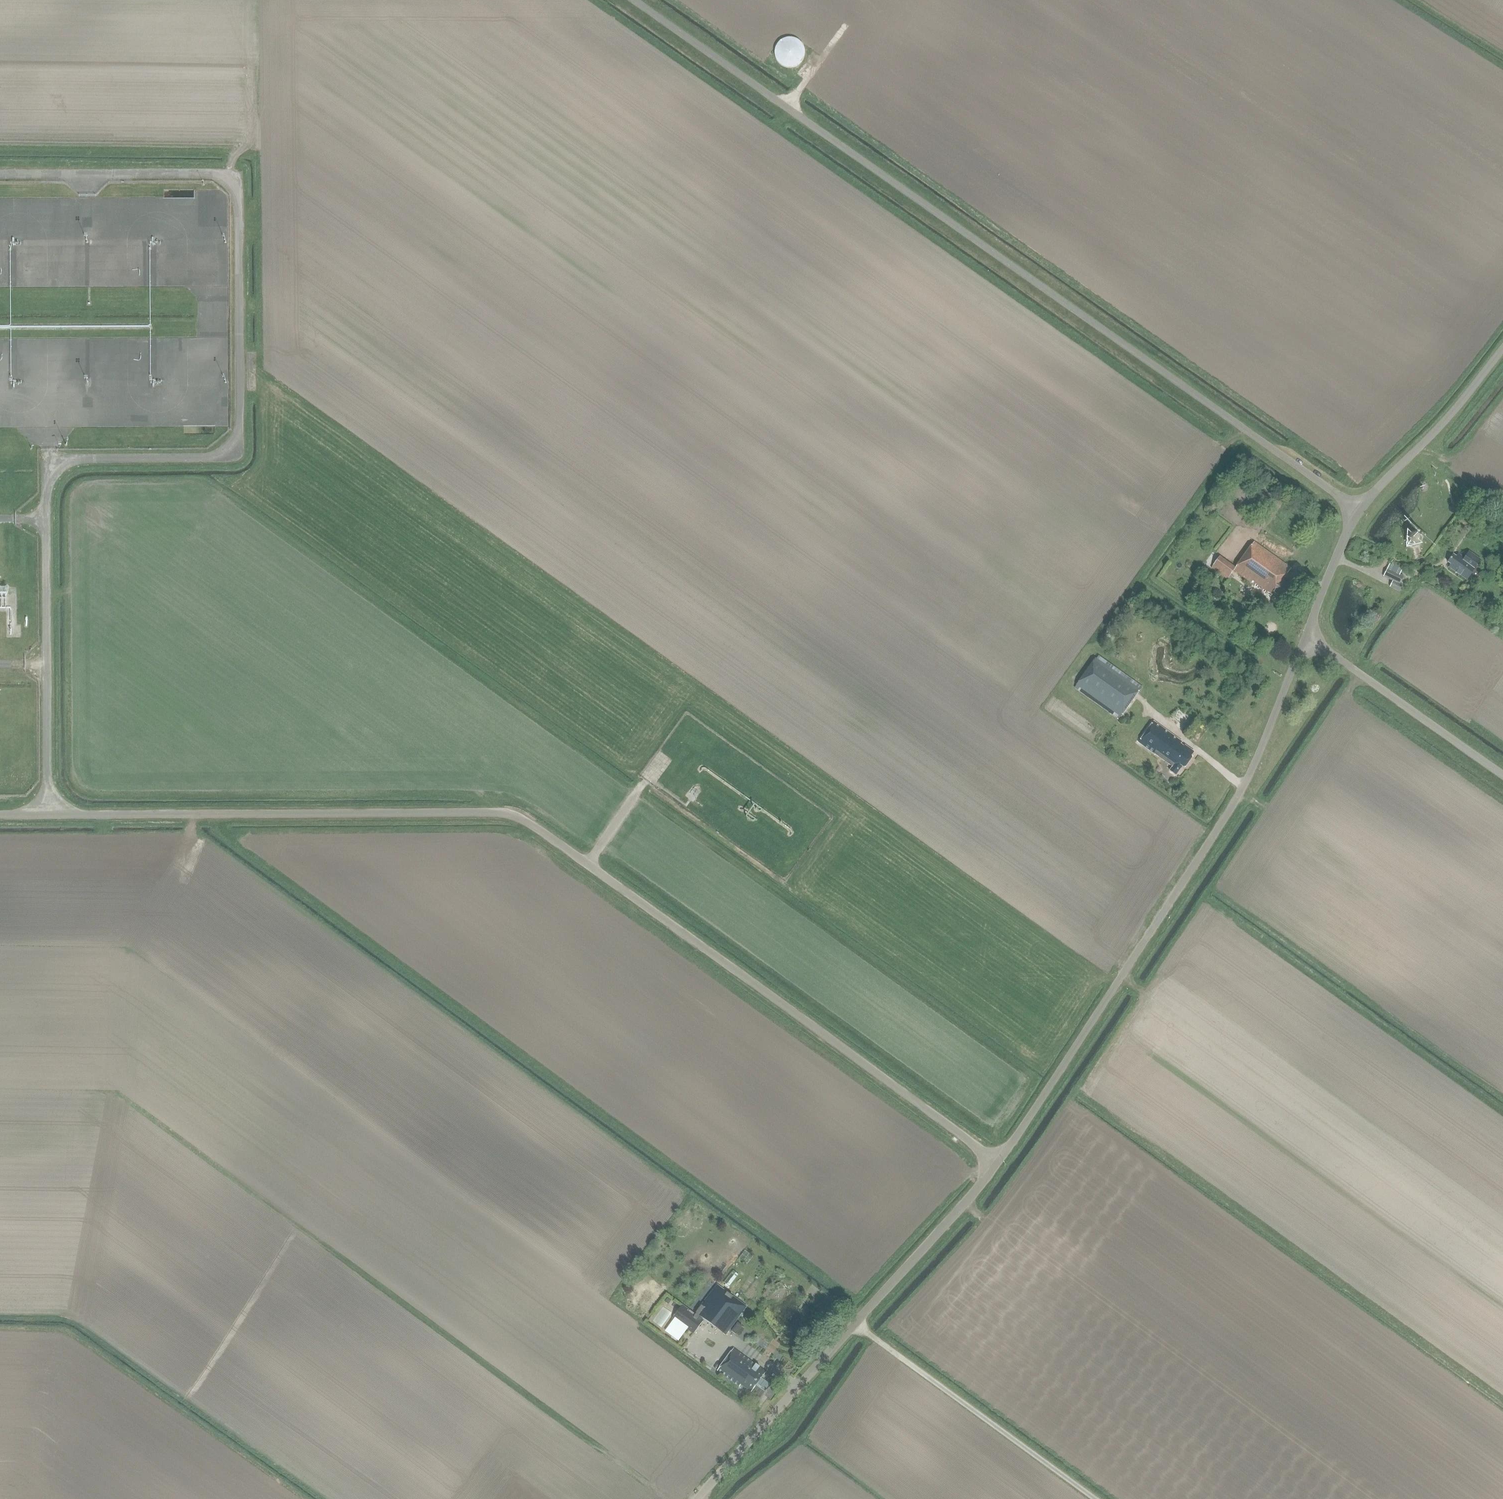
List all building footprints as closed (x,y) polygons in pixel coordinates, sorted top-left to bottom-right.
[(786,68),(810,61),(803,37),(779,44),(786,68)] [(1462,497),(1458,501),(1463,505),(1467,501),(1462,497)] [(1405,539),(1408,545),(1413,547),(1418,545),(1421,540),(1421,535),(1414,531),(1408,533),(1405,539)] [(1235,567),(1233,570),(1270,597),(1272,594),(1285,603),(1294,590),(1282,581),(1291,569),(1253,542),(1235,567)] [(1470,553),(1465,559),(1459,555),(1457,558),(1454,556),(1449,562),(1452,564),(1450,567),(1468,580),(1481,561),(1470,553)] [(1219,556),(1212,566),(1228,578),(1230,574),(1233,570),(1235,567),(1219,556)] [(1401,570),(1396,567),(1391,564),(1384,577),(1393,582),(1390,588),(1400,593),(1403,587),(1400,585),(1404,576),(1399,573),(1401,570)] [(1093,659),(1075,685),(1120,716),(1138,690),(1093,659)] [(1192,757),(1190,756),(1193,752),(1183,745),(1184,744),(1153,722),(1139,742),(1173,767),(1170,771),(1175,775),(1181,766),(1184,768),(1192,757)] [(745,1305),(717,1284),(695,1314),(682,1304),(672,1318),(693,1334),(704,1320),(723,1334),(745,1305)] [(742,1326),(737,1322),(731,1330),(736,1334),(742,1326)] [(733,1348),(717,1370),(740,1387),(741,1384),(761,1399),(772,1385),(762,1378),(766,1372),(733,1348)]
